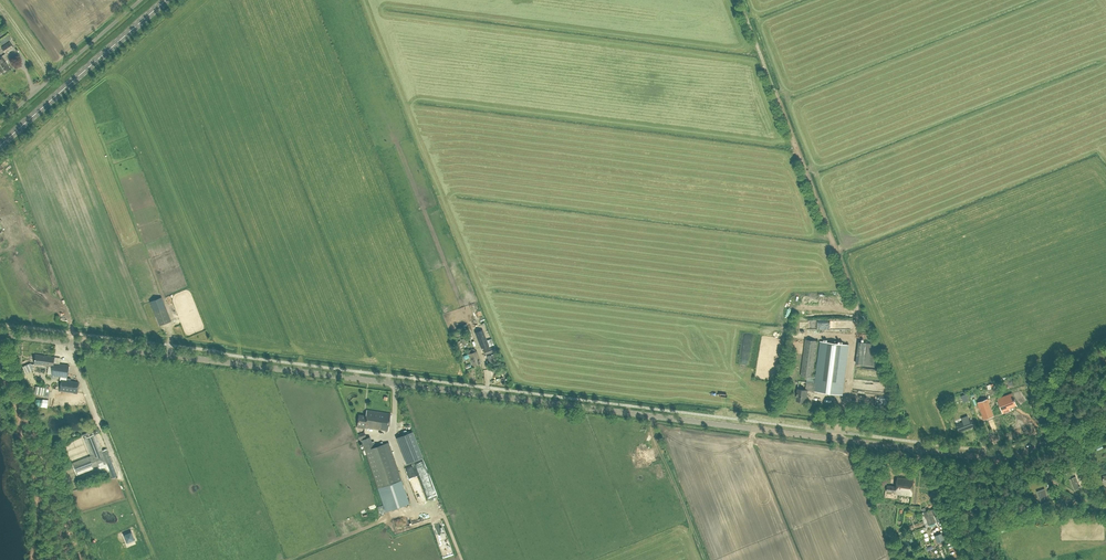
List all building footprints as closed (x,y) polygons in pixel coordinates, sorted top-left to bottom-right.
[(10,41),(1,47),(6,54),(14,48),(10,41)] [(3,73),(10,68),(2,56),(0,57),(0,69),(3,73)] [(165,308),(162,301),(152,305),(160,325),(170,321),(165,308)] [(493,344),(489,345),(482,329),(475,332),(482,349),(483,348),(486,356),(496,352),(493,344)] [(820,341),(816,376),(813,375),(817,341),(805,339),(801,376),(813,377),(816,378),(815,383),(806,382),(805,389),(798,389),(796,401),(805,402),(806,397),(807,397),(808,390),(842,394),(849,345),(820,341)] [(468,350),(469,353),(469,354),(473,366),(481,363),(478,356),(476,351),(474,352),(473,349),(468,350)] [(67,377),(69,365),(54,363),(55,357),(36,354),(34,364),(53,366),(52,375),(67,377)] [(79,382),(61,379),(60,390),(78,392),(79,382)] [(1012,394),(998,399),(1003,413),(1010,410),(1009,407),(1016,404),(1014,401),(1015,400),(1014,398),(1012,394)] [(988,405),(980,408),(984,419),(992,416),(988,405)] [(388,431),(391,413),(367,410),(366,416),(359,414),(357,425),(364,426),(364,427),(388,431)] [(973,426),(971,420),(969,420),(968,416),(962,418),(963,422),(957,425),(959,431),(973,426)] [(90,455),(72,463),(77,475),(107,463),(106,459),(110,458),(107,449),(103,451),(96,433),(84,438),(90,455)] [(413,433),(397,439),(408,465),(423,460),(413,433)] [(385,511),(409,504),(402,480),(393,455),(393,454),(389,443),(385,443),(383,444),(376,446),(374,441),(373,441),(363,444),(385,511)] [(645,462),(646,449),(635,449),(635,453),(637,453),(637,462),(645,462)] [(887,485),(885,492),(912,496),(914,479),(897,476),(895,486),(887,485)] [(1074,477),(1070,479),(1074,491),(1080,488),(1076,477),(1074,478),(1074,477)] [(1048,501),(1044,489),(1037,491),(1042,503),(1048,501)] [(939,513),(936,508),(923,513),(928,526),(937,522),(933,515),(939,513)] [(361,523),(358,524),(355,518),(343,523),(346,531),(361,525),(361,523)] [(132,530),(124,534),(127,541),(135,538),(132,530)] [(942,533),(934,536),(937,542),(945,539),(942,533)]
